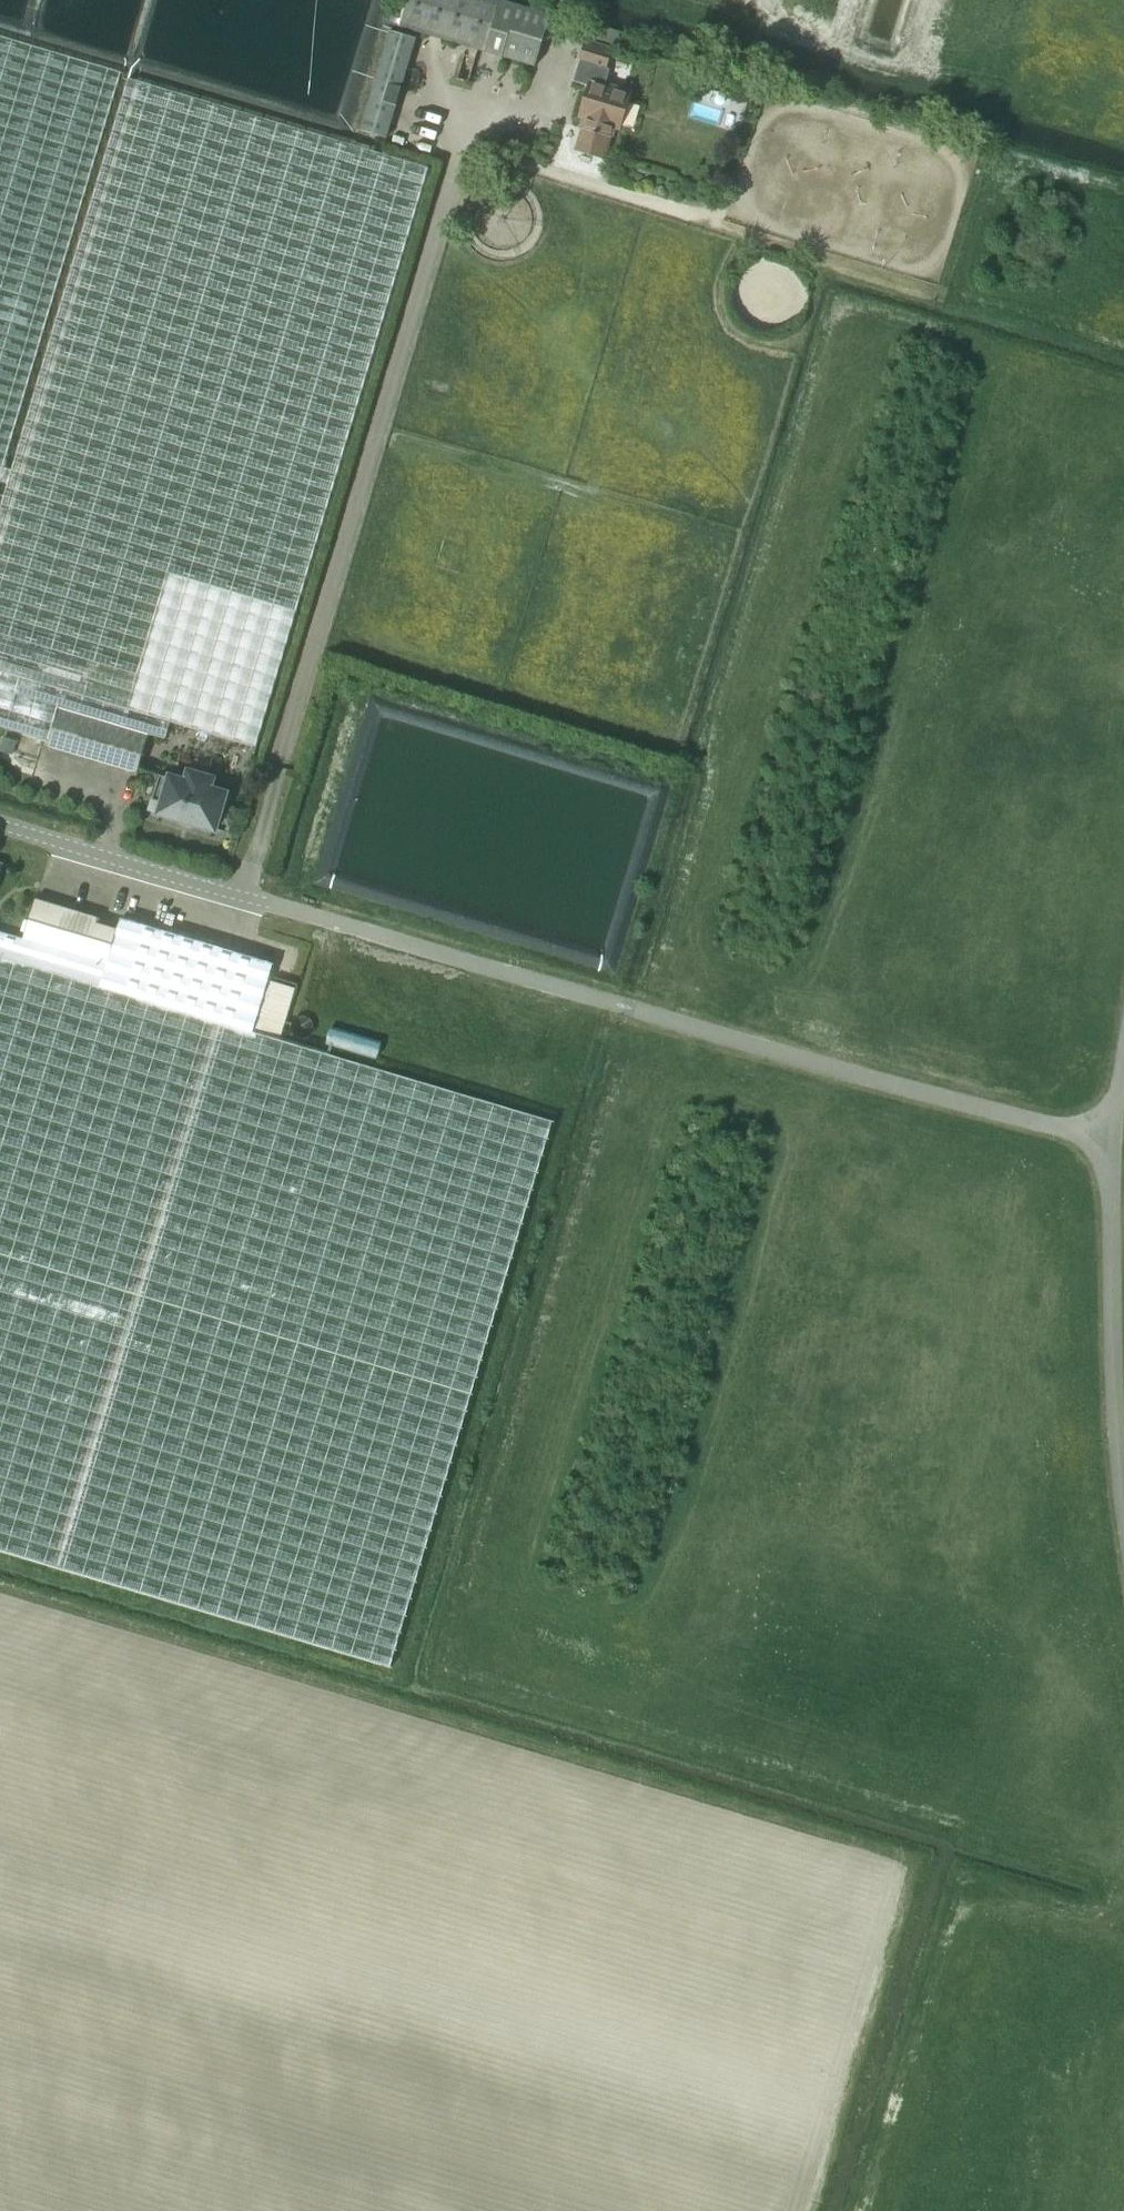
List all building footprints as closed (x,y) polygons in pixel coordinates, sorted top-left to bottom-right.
[(521,62),(533,66),(549,15),(501,0),(407,0),(399,27),(483,51),(521,62)] [(595,38),(632,50),(635,40),(625,36),(626,33),(599,24),(595,38)] [(388,138),(417,37),(389,29),(359,130),(388,138)] [(122,73),(0,36),(0,481),(122,73)] [(605,159),(611,139),(614,129),(621,131),(632,95),(604,87),(608,72),(606,71),(612,52),(585,44),(579,63),(589,66),(584,81),(589,82),(578,118),(585,120),(576,150),(605,159)] [(61,708),(61,710),(151,737),(151,736),(165,740),(171,721),(256,746),(429,167),(137,79),(129,77),(0,509),(0,690),(61,708)] [(51,742),(61,710),(61,708),(0,690),(0,727),(51,742)] [(61,710),(51,742),(49,748),(139,775),(151,737),(61,710)] [(198,827),(216,832),(227,795),(211,790),(214,780),(190,773),(187,783),(171,778),(170,781),(160,778),(150,811),(160,814),(160,815),(178,821),(180,822),(180,823),(195,827),(196,827),(198,827)] [(22,937),(110,963),(119,934),(96,927),(97,920),(33,902),(22,937)] [(110,963),(102,989),(254,1033),(274,966),(122,920),(119,934),(110,963)] [(254,1033),(102,989),(110,963),(22,937),(0,930),(0,1550),(392,1668),(554,1122),(254,1033)]
